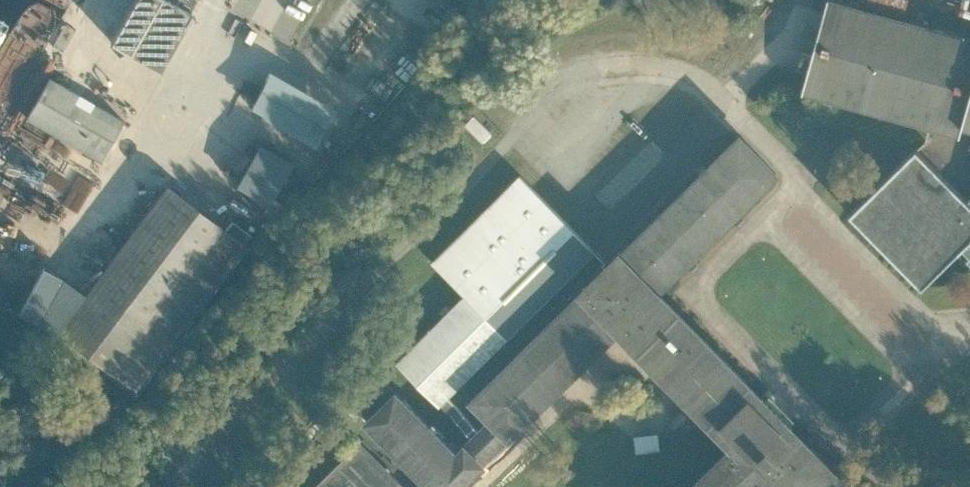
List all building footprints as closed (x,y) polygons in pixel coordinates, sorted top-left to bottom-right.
[(192,13),(170,0),(143,0),(115,49),(158,73),(192,13)] [(831,2),(799,101),(961,146),(964,134),(969,136),(969,42),(831,2)] [(320,147),(338,114),(271,78),(253,111),(320,147)] [(128,125),(53,82),(29,121),(104,165),(128,125)] [(620,343),(736,458),(703,486),(828,486),(844,471),(670,290),(784,182),(740,134),(604,267),(519,182),(431,267),(463,298),(394,366),(469,440),(454,453),(397,396),(359,430),(418,486),(472,486),(620,343)] [(265,138),(245,186),(284,202),(304,155),(265,138)] [(916,155),(851,218),(929,291),(966,256),(969,257),(969,207),(916,155)] [(86,300),(44,271),(13,318),(138,400),(249,250),(161,190),(86,300)] [(640,432),(642,448),(667,446),(665,430),(640,432)] [(318,486),(404,486),(363,446),(318,486)]
